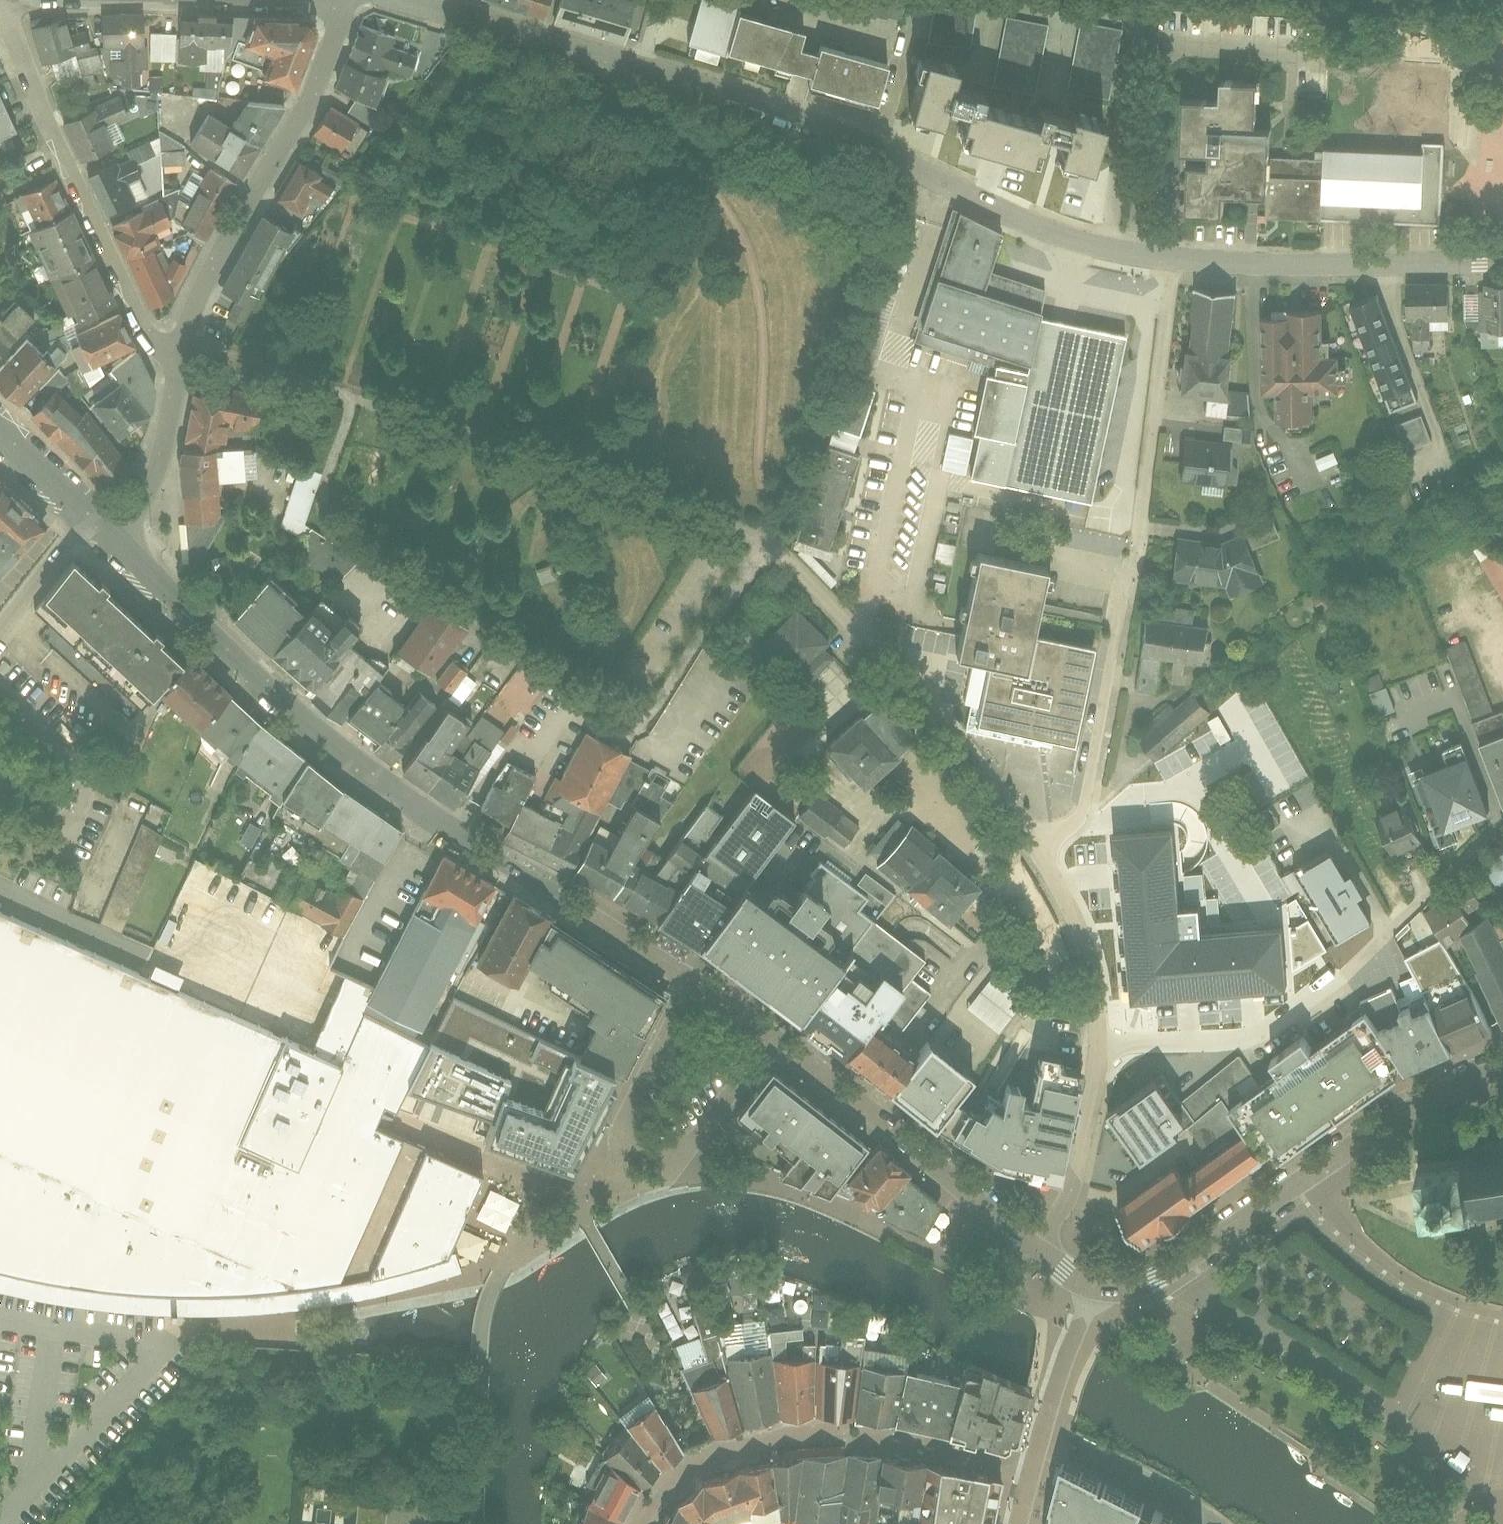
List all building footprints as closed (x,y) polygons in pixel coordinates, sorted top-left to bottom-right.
[(553,19),(588,28),(596,0),(558,0),(553,19)] [(588,28),(623,38),(634,0),(596,0),(588,28)] [(740,8),(714,0),(701,0),(688,43),(727,54),(727,52),(739,12),(740,8)] [(932,7),(929,42),(972,46),(975,10),(932,7)] [(1291,19),(1153,9),(1152,29),(1290,38),(1291,19)] [(804,31),(739,12),(727,52),(811,76),(807,88),(876,108),(888,66),(821,47),(820,54),(799,48),(804,31)] [(65,13),(35,22),(47,60),(93,47),(89,33),(72,38),(65,13)] [(1037,85),(1048,23),(1006,16),(1000,50),(1015,52),(1010,80),(1037,85)] [(231,48),(231,18),(177,17),(176,62),(203,63),(203,47),(231,48)] [(144,18),(98,19),(99,49),(121,48),(122,84),(140,84),(139,57),(145,57),(144,18)] [(287,18),(245,20),(236,43),(265,54),(256,74),(287,85),(307,36),(304,28),(298,22),(287,18)] [(1077,21),(1069,92),(1112,96),(1120,25),(1077,21)] [(363,23),(339,88),(378,103),(391,67),(409,73),(417,51),(396,44),(399,36),(363,23)] [(953,64),(919,55),(905,108),(936,117),(941,100),(960,105),(956,122),(963,124),(959,138),(1032,158),(1039,129),(1059,134),(1053,156),(1089,165),(1101,120),(1067,111),(1065,119),(1047,115),(1048,111),(1032,106),(1029,117),(975,103),(978,95),(947,86),(953,64)] [(57,68),(58,85),(93,85),(92,67),(57,68)] [(149,91),(162,91),(162,76),(150,75),(149,91)] [(1220,101),(1180,100),(1179,160),(1186,160),(1184,211),(1223,212),(1224,192),(1264,193),(1264,213),(1320,215),(1321,167),(1270,166),(1271,129),(1255,129),(1256,81),(1221,80),(1220,101)] [(0,91),(0,138),(18,130),(0,91)] [(159,109),(155,91),(134,97),(139,115),(159,109)] [(126,92),(68,119),(86,159),(121,143),(112,124),(136,113),(126,92)] [(207,109),(185,147),(239,177),(282,100),(240,98),(227,120),(207,109)] [(329,102),(312,128),(341,147),(358,121),(329,102)] [(1321,167),(1320,215),(1437,220),(1440,152),(1322,147),(1321,167)] [(295,154),(274,194),(297,206),(305,190),(321,198),(330,182),(314,174),(318,167),(295,154)] [(118,158),(92,171),(110,208),(137,195),(130,180),(140,175),(132,159),(120,164),(118,158)] [(236,182),(208,166),(176,223),(204,239),(236,182)] [(23,226),(62,208),(45,172),(6,190),(23,226)] [(165,196),(115,218),(132,256),(157,245),(151,231),(176,220),(165,196)] [(102,295),(62,208),(23,226),(19,228),(59,315),(102,295)] [(957,213),(917,332),(996,354),(992,375),(985,373),(972,433),(979,435),(970,478),(1088,502),(1123,336),(1040,318),(1047,288),(991,269),(1000,232),(957,213)] [(910,244),(915,219),(892,214),(887,240),(910,244)] [(257,216),(221,286),(256,305),(293,235),(257,216)] [(157,245),(132,256),(152,300),(176,289),(167,268),(157,245)] [(177,251),(167,268),(180,276),(190,258),(177,251)] [(880,251),(850,357),(874,364),(904,258),(880,251)] [(1473,287),(1473,331),(1502,331),(1502,286),(1473,287)] [(1234,292),(1193,287),(1186,345),(1180,345),(1174,391),(1200,394),(1198,415),(1246,421),(1244,389),(1227,388),(1231,349),(1227,349),(1234,292)] [(1408,290),(1408,318),(1416,318),(1416,334),(1432,334),(1432,319),(1451,319),(1451,290),(1408,290)] [(1380,292),(1350,303),(1384,397),(1414,386),(1380,292)] [(30,318),(5,296),(0,302),(0,352),(30,318)] [(126,339),(110,305),(67,325),(82,358),(126,339)] [(1282,318),(1255,318),(1257,393),(1273,392),(1273,422),(1305,421),(1305,394),(1334,393),(1334,354),(1317,355),(1316,309),(1282,310),(1282,318)] [(0,365),(0,387),(18,404),(64,356),(54,346),(46,354),(41,349),(38,353),(24,340),(0,365)] [(111,379),(79,403),(106,437),(140,413),(145,386),(119,349),(98,362),(111,379)] [(60,371),(45,386),(54,394),(68,379),(60,371)] [(850,382),(835,427),(860,436),(875,390),(850,382)] [(44,385),(21,410),(96,479),(120,455),(106,437),(79,403),(73,410),(54,394),(45,386),(44,385)] [(189,393),(179,447),(222,445),(226,422),(254,426),(257,405),(189,393)] [(1422,417),(1398,427),(1407,450),(1431,441),(1422,417)] [(1224,443),(1185,438),(1179,484),(1224,489),(1230,443),(1253,446),(1255,430),(1226,427),(1224,443)] [(943,469),(965,473),(972,439),(950,434),(943,469)] [(222,445),(179,447),(182,507),(218,506),(216,475),(245,473),(244,444),(222,445)] [(829,446),(798,539),(828,549),(860,456),(829,446)] [(312,464),(291,458),(276,508),(296,515),(312,464)] [(48,515),(0,475),(0,571),(48,515)] [(218,506),(182,507),(185,559),(200,558),(226,515),(218,506)] [(347,551),(303,519),(282,549),(326,581),(347,551)] [(1222,543),(1176,539),(1172,583),(1224,588),(1228,600),(1265,585),(1242,535),(1222,543)] [(1502,590),(1502,545),(1501,542),(1480,555),(1502,590)] [(1047,568),(979,554),(958,654),(994,662),(982,723),(1076,742),(1096,646),(1033,633),(1047,568)] [(162,693),(188,663),(159,638),(161,635),(153,628),(151,631),(101,588),(105,585),(98,579),(94,583),(70,562),(36,601),(153,703),(162,693)] [(260,570),(226,607),(266,643),(299,605),(260,570)] [(299,605),(266,643),(304,676),(341,635),(350,624),(312,591),(299,605)] [(419,599),(388,644),(422,668),(434,649),(453,623),(419,599)] [(821,634),(788,600),(749,639),(782,672),(789,663),(802,676),(827,652),(815,640),(821,634)] [(1210,629),(1145,621),(1135,694),(1163,697),(1167,664),(1205,668),(1210,629)] [(298,685),(336,716),(369,677),(378,665),(341,635),(304,676),(298,685)] [(1467,643),(1445,652),(1474,721),(1496,711),(1467,643)] [(452,662),(434,649),(422,668),(420,670),(437,682),(452,662)] [(200,734),(231,697),(190,661),(188,663),(162,693),(200,734)] [(336,716),(367,739),(398,699),(369,677),(336,716)] [(437,705),(408,684),(398,699),(367,739),(364,745),(395,767),(437,705)] [(1370,692),(1378,715),(1395,709),(1387,686),(1370,692)] [(1213,714),(1196,692),(1176,708),(1172,702),(1133,733),(1156,760),(1213,714)] [(280,801),(304,764),(231,697),(200,734),(280,801)] [(848,709),(811,743),(851,787),(888,753),(885,750),(899,737),(865,700),(851,713),(848,709)] [(437,705),(395,767),(444,799),(496,722),(472,706),(461,721),(437,705)] [(1471,727),(1502,806),(1502,714),(1471,727)] [(1209,721),(1222,744),(1232,738),(1220,716),(1209,721)] [(628,745),(583,722),(551,783),(597,806),(628,745)] [(565,868),(611,893),(634,849),(676,769),(628,745),(597,806),(565,868)] [(476,808),(500,819),(511,799),(524,771),(500,759),(476,808)] [(1490,815),(1469,759),(1412,780),(1440,855),(1463,846),(1456,828),(1490,815)] [(313,837),(339,793),(304,764),(280,801),(273,811),(313,837)] [(716,823),(650,916),(691,944),(739,876),(786,809),(745,781),(716,823)] [(565,868),(597,806),(551,783),(542,801),(556,808),(550,818),(511,799),(500,819),(494,832),(565,868)] [(611,893),(650,916),(716,823),(709,818),(720,802),(702,790),(683,818),(654,860),(634,849),(611,893)] [(860,826),(814,792),(800,810),(847,844),(860,826)] [(338,883),(365,897),(402,828),(339,793),(313,837),(339,852),(335,859),(348,866),(338,883)] [(1377,818),(1392,854),(1421,842),(1406,806),(1377,818)] [(165,832),(145,824),(103,922),(123,930),(165,832)] [(920,849),(893,827),(869,858),(898,881),(895,885),(938,920),(970,880),(925,844),(920,849)] [(1283,927),(1203,933),(1201,906),(1181,907),(1174,829),(1115,834),(1128,999),(1133,999),(1131,1004),(1139,1007),(1148,1010),(1152,997),(1288,987),(1283,927)] [(1335,847),(1297,867),(1338,941),(1374,922),(1358,893),(1367,889),(1356,869),(1349,872),(1335,847)] [(420,1027),(497,877),(438,849),(370,985),(363,998),(420,1027)] [(1492,857),(1484,863),(1484,873),(1491,886),(1501,887),(1502,887),(1502,849),(1492,857)] [(739,876),(691,944),(796,1019),(874,911),(865,904),(875,889),(827,855),(818,868),(821,870),(810,886),(801,879),(782,906),(739,876)] [(332,895),(304,881),(291,906),(346,934),(365,897),(338,883),(332,895)] [(1471,889),(1423,914),(1434,937),(1441,934),(1456,926),(1484,913),(1471,889)] [(547,914),(507,892),(468,964),(509,986),(521,964),(543,922),(547,914)] [(2,1269),(40,1277),(71,1282),(107,1287),(138,1290),(161,1291),(183,1291),(207,1291),(238,1291),(260,1290),(282,1288),(304,1286),(332,1282),(365,1276),(404,1268),(452,1254),(473,1204),(487,1173),(475,1168),(376,1124),(384,1107),(394,1112),(406,1088),(429,1041),(357,1008),(363,998),(370,985),(341,972),(309,1048),(0,910),(0,1269),(2,1269)] [(874,911),(796,1019),(840,1051),(918,942),(874,911)] [(1502,1020),(1502,953),(1484,913),(1456,926),(1478,973),(1497,1014),(1501,1022),(1502,1020)] [(1310,919),(1300,925),(1290,926),(1294,971),(1329,950),(1310,919)] [(575,1052),(622,1073),(660,989),(543,922),(521,964),(585,1002),(577,1018),(588,1023),(575,1052)] [(1450,1044),(1487,1025),(1484,1020),(1464,979),(1441,934),(1434,937),(1402,953),(1425,1000),(1450,1044)] [(918,942),(840,1051),(886,1084),(910,1054),(883,1035),(888,1027),(898,1034),(933,985),(916,973),(931,952),(918,942)] [(989,973),(966,1009),(1001,1032),(1024,996),(989,973)] [(1497,1014),(1478,973),(1464,979),(1484,1020),(1497,1014)] [(1407,1011),(1393,986),(1363,1003),(1368,1012),(1401,1071),(1450,1044),(1425,1000),(1407,1011)] [(569,1175),(622,1073),(575,1052),(449,1001),(429,1041),(406,1088),(492,1123),(485,1142),(569,1175)] [(910,1054),(886,1084),(927,1115),(945,1094),(984,1042),(943,1011),(910,1054)] [(1239,1134),(1256,1161),(1266,1155),(1269,1158),(1401,1071),(1368,1012),(1312,1048),(1306,1038),(1273,1059),(1279,1070),(1255,1085),(1221,1108),(1239,1134)] [(927,1115),(988,1160),(1061,1174),(1084,1053),(1031,1043),(1022,1088),(1011,1086),(1013,1078),(997,1075),(992,1104),(981,1098),(972,1112),(945,1094),(927,1115)] [(1237,1060),(1177,1102),(1186,1114),(1188,1118),(1216,1099),(1221,1108),(1255,1085),(1237,1060)] [(862,1138),(771,1070),(736,1114),(789,1152),(779,1167),(829,1187),(862,1138)] [(1159,1075),(1103,1113),(1136,1161),(1176,1133),(1170,1124),(1186,1114),(1177,1102),(1159,1075)] [(1501,1138),(1500,1132),(1496,1133),(1497,1139),(1468,1144),(1461,1137),(1457,1141),(1463,1149),(1464,1155),(1419,1163),(1421,1179),(1420,1179),(1421,1186),(1422,1194),(1423,1194),(1426,1209),(1464,1203),(1464,1205),(1461,1208),(1462,1215),(1467,1218),(1478,1217),(1477,1212),(1502,1208),(1502,1138),(1501,1138)] [(1167,1165),(1115,1202),(1141,1239),(1256,1161),(1239,1134),(1176,1177),(1167,1165)] [(904,1169),(862,1138),(829,1187),(875,1209),(904,1169)] [(942,1196),(904,1169),(875,1209),(920,1230),(942,1196)] [(743,1425),(727,1362),(720,1333),(679,1345),(687,1368),(681,1370),(713,1437),(743,1425)] [(887,1423),(896,1371),(898,1354),(857,1347),(856,1362),(849,1418),(887,1423)] [(780,1418),(776,1360),(776,1351),(727,1362),(743,1425),(780,1418)] [(814,1415),(815,1360),(776,1360),(780,1418),(814,1415)] [(849,1418),(856,1362),(815,1360),(814,1415),(849,1418)] [(1025,1393),(964,1366),(958,1384),(942,1435),(1006,1452),(1025,1393)] [(942,1435),(958,1384),(896,1371),(887,1423),(942,1435)] [(1213,1403),(1209,1406),(1208,1409),(1209,1413),(1213,1417),(1268,1450),(1271,1450),(1275,1449),(1278,1447),(1278,1443),(1277,1440),(1275,1437),(1221,1404),(1216,1402),(1213,1403)] [(679,1450),(652,1406),(623,1427),(629,1435),(657,1468),(679,1450)] [(657,1468),(629,1435),(602,1460),(611,1467),(636,1487),(657,1468)] [(843,1455),(805,1456),(802,1518),(836,1516),(838,1501),(843,1455)] [(876,1457),(843,1455),(838,1501),(869,1504),(870,1498),(876,1457)] [(805,1456),(772,1461),(774,1521),(802,1518),(805,1456)] [(919,1461),(876,1457),(870,1498),(911,1503),(919,1461)] [(672,1509),(685,1523),(760,1523),(774,1521),(772,1461),(729,1467),(697,1482),(672,1509)] [(919,1461),(911,1503),(908,1523),(987,1523),(996,1474),(919,1461)] [(636,1487),(611,1467),(589,1504),(619,1520),(636,1487)] [(1151,1512),(1148,1517),(1137,1511),(1140,1506),(1099,1487),(1097,1491),(1092,1488),(1094,1484),(1056,1469),(1049,1496),(1052,1497),(1051,1503),(1048,1503),(1045,1523),(1179,1523),(1151,1512)] [(619,1520),(589,1504),(586,1502),(577,1523),(617,1523),(619,1520)] [(387,1506),(357,1503),(354,1523),(385,1523),(387,1506)] [(661,1523),(685,1523),(672,1509),(661,1523)]
